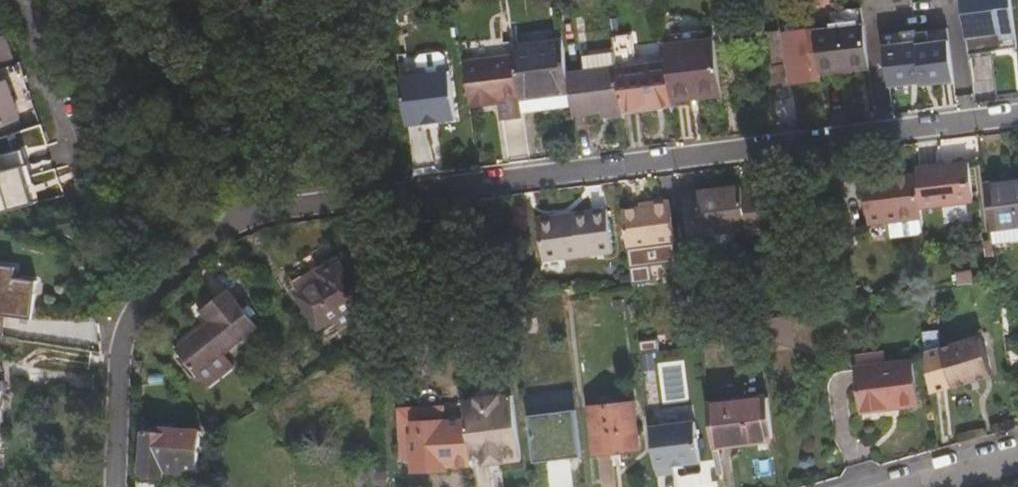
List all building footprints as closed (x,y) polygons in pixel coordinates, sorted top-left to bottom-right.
[(968,50),(1017,45),(1017,29),(1015,0),(963,0),(968,50)] [(785,86),(816,82),(816,78),(809,35),(779,39),(777,24),(760,26),(766,59),(781,59),(785,86)] [(883,34),(891,87),(956,78),(949,25),(883,34)] [(816,78),(866,71),(860,27),(809,33),(809,35),(816,78)] [(612,68),(619,111),(649,108),(649,105),(667,104),(661,59),(632,62),(628,37),(609,38),(611,54),(612,68)] [(509,48),(510,57),(517,113),(568,107),(562,75),(558,42),(509,48)] [(660,48),(661,59),(667,104),(716,98),(708,42),(660,48)] [(581,58),(583,72),(612,68),(611,54),(581,58)] [(510,57),(459,63),(466,109),(487,107),(486,102),(494,101),(495,106),(497,122),(518,119),(517,113),(510,57)] [(568,107),(569,118),(598,115),(597,113),(619,111),(612,68),(583,72),(562,75),(568,107)] [(764,70),(767,93),(780,91),(778,69),(764,70)] [(445,71),(396,78),(398,95),(402,126),(419,123),(435,122),(451,119),(445,71)] [(11,121),(0,85),(0,125),(11,121)] [(597,113),(598,115),(599,122),(620,120),(619,111),(597,113)] [(16,132),(11,121),(0,125),(0,137),(16,132)] [(0,164),(0,201),(35,190),(25,156),(0,164)] [(949,169),(934,171),(938,197),(921,200),(922,213),(976,205),(969,162),(948,165),(949,169)] [(934,171),(917,174),(917,177),(921,200),(938,197),(934,171)] [(868,225),(892,223),(923,218),(922,213),(921,200),(917,177),(897,178),(885,180),(884,174),(861,177),(868,225)] [(1017,228),(1017,181),(979,186),(985,232),(1016,228),(1017,228)] [(735,190),(676,197),(681,238),(695,236),(696,240),(741,234),(735,194),(735,190)] [(735,194),(741,234),(741,238),(759,235),(753,191),(735,194)] [(633,211),(615,213),(621,251),(646,248),(668,246),(662,203),(645,205),(645,209),(633,211)] [(566,217),(530,221),(537,264),(605,254),(599,207),(565,212),(566,217)] [(529,217),(530,221),(566,217),(565,212),(529,217)] [(894,237),(925,233),(923,218),(892,223),(894,237)] [(1017,239),(1016,228),(985,232),(987,244),(1017,239)] [(621,251),(623,267),(645,264),(648,260),(646,248),(621,251)] [(434,257),(418,259),(420,269),(435,267),(434,257)] [(364,300),(339,264),(336,259),(292,288),(321,329),(334,320),(358,304),(364,300)] [(365,260),(339,264),(364,300),(364,302),(369,300),(365,260)] [(16,326),(36,328),(39,310),(37,309),(38,296),(0,292),(0,324),(16,326)] [(202,327),(168,351),(194,389),(227,365),(222,355),(248,337),(220,296),(194,315),(202,327)] [(364,302),(364,300),(358,304),(358,310),(361,337),(368,332),(373,329),(369,300),(364,302)] [(358,304),(334,320),(336,325),(358,310),(358,304)] [(792,319),(777,321),(782,349),(797,346),(792,319)] [(777,321),(753,324),(754,335),(756,347),(757,352),(782,349),(777,321)] [(924,325),(930,386),(946,384),(940,335),(943,333),(942,322),(938,322),(924,325)] [(16,326),(0,324),(0,343),(1,344),(5,344),(7,331),(15,333),(16,326)] [(940,335),(946,384),(972,380),(971,372),(985,370),(980,336),(964,338),(962,330),(943,333),(940,335)] [(756,347),(754,335),(740,338),(741,348),(756,347)] [(317,348),(300,352),(309,362),(319,359),(317,348)] [(851,358),(853,373),(883,368),(883,364),(881,353),(851,358)] [(883,368),(908,366),(907,360),(883,364),(883,368)] [(883,368),(853,373),(857,414),(912,407),(908,366),(883,368)] [(507,392),(458,399),(463,430),(466,455),(478,454),(497,452),(499,457),(516,454),(507,392)] [(764,405),(704,413),(710,454),(770,446),(764,405)] [(466,455),(463,430),(439,430),(439,406),(394,409),(396,455),(405,455),(406,470),(439,470),(438,463),(466,461),(466,455)] [(532,460),(582,458),(580,409),(530,411),(532,460)] [(630,413),(585,418),(589,460),(634,455),(630,413)] [(690,417),(644,423),(653,477),(670,475),(668,468),(696,464),(690,417)] [(165,433),(141,432),(141,476),(165,477),(165,464),(168,464),(168,466),(199,466),(200,438),(165,437),(165,433)] [(373,483),(372,460),(351,460),(352,484),(373,483)]
